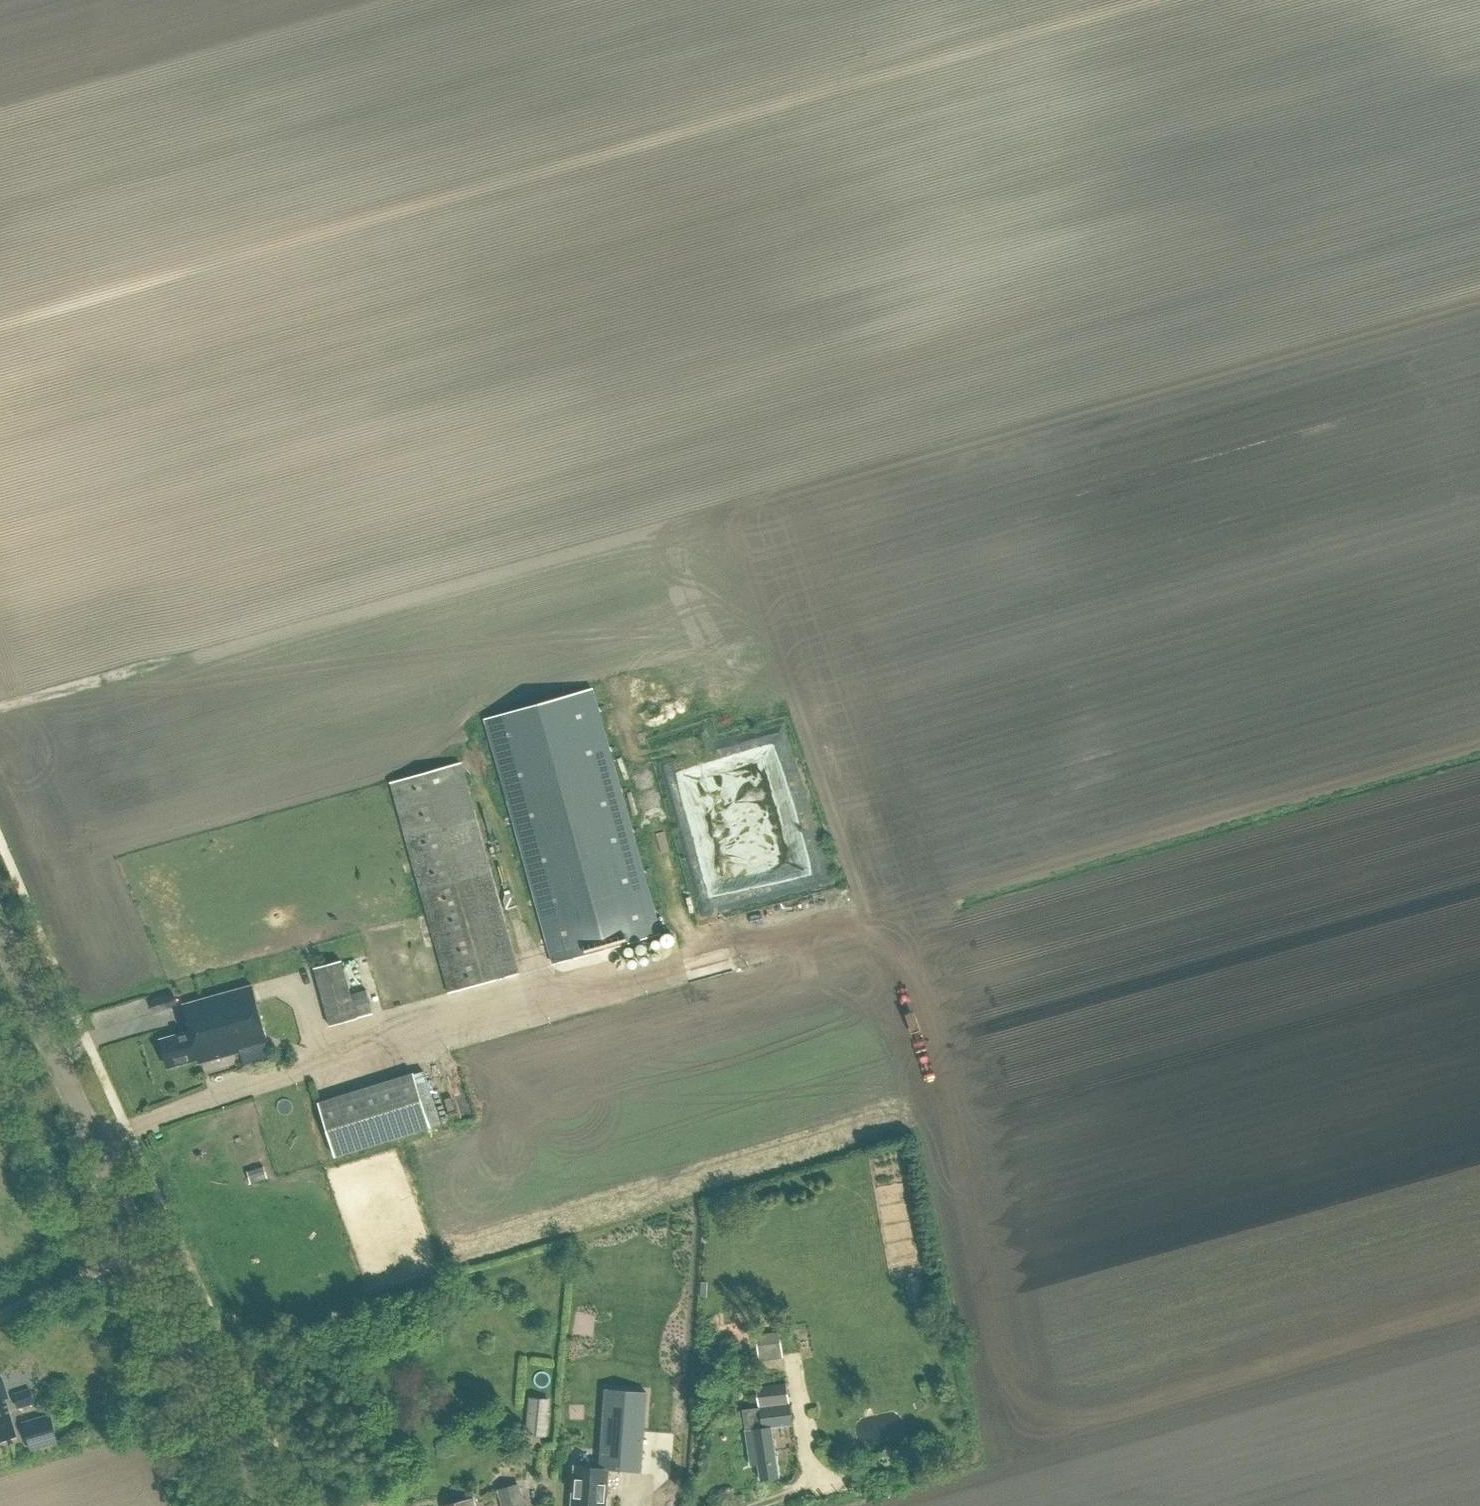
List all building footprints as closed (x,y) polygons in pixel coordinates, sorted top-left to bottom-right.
[(593,689),(485,720),(494,751),(553,963),(661,933),(602,721),(593,689)] [(684,763),(710,896),(727,883),(815,867),(801,796),(784,800),(795,857),(733,868),(725,874),(716,862),(713,850),(725,842),(726,843),(743,840),(741,829),(756,826),(779,809),(748,815),(779,790),(702,805),(697,781),(717,766),(711,758),(684,763)] [(460,762),(391,782),(450,992),(519,973),(460,762)] [(613,955),(594,958),(595,967),(615,964),(613,955)] [(314,967),(330,1025),(374,1013),(367,989),(351,994),(341,960),(314,967)] [(183,1004),(191,1031),(161,1039),(169,1067),(198,1058),(199,1062),(269,1043),(253,985),(183,1004)] [(158,998),(151,1000),(154,1011),(162,1009),(169,1007),(166,996),(158,998)] [(318,1103),(335,1156),(431,1126),(414,1073),(318,1103)] [(266,1164),(249,1170),(253,1182),(270,1176),(266,1164)] [(758,1463),(761,1479),(779,1477),(771,1426),(792,1424),(783,1346),(751,1350),(762,1427),(746,1429),(751,1464),(758,1463)] [(16,1435),(5,1401),(3,1402),(2,1399),(7,1397),(1,1378),(0,1378),(0,1440),(16,1435)] [(575,1465),(572,1505),(606,1505),(609,1469),(640,1472),(646,1391),(607,1388),(600,1467),(575,1465)] [(15,1393),(18,1407),(32,1404),(29,1390),(15,1393)] [(529,1398),(527,1432),(546,1434),(548,1400),(529,1398)] [(22,1422),(31,1449),(58,1440),(49,1413),(22,1422)] [(505,1505),(522,1505),(516,1485),(501,1489),(505,1505)] [(473,1497),(444,1505),(445,1505),(475,1505),(473,1497)]
